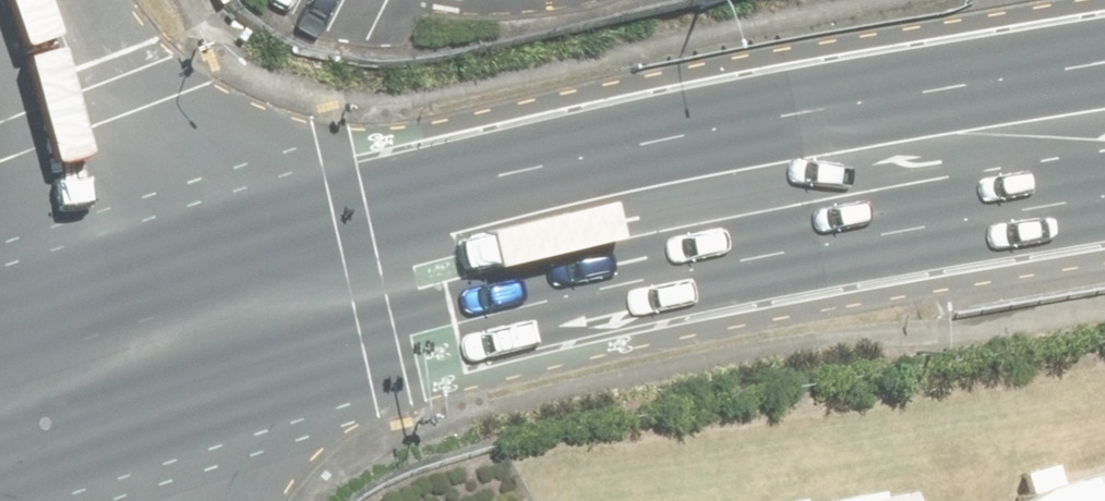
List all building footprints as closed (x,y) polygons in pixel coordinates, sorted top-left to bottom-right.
[(1014,492),(993,500),(1104,500),(1104,469),(1014,492)]
